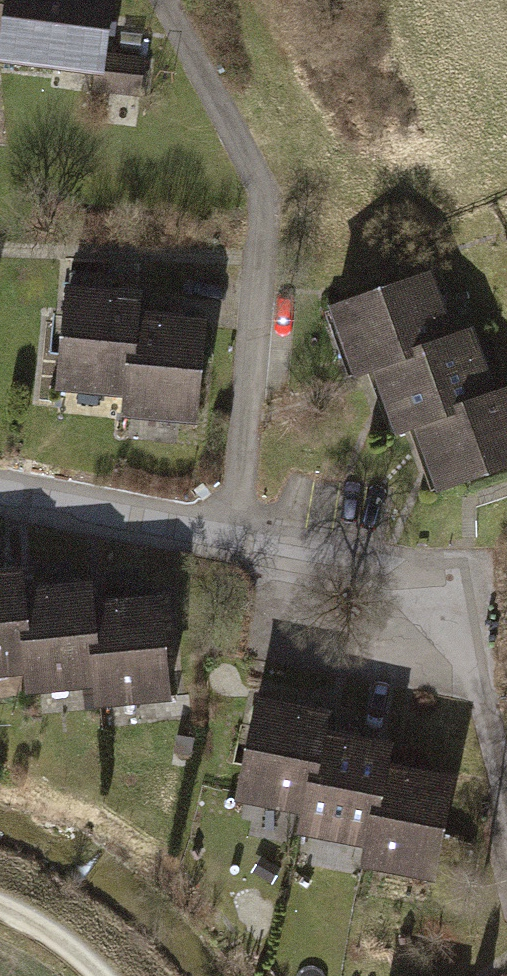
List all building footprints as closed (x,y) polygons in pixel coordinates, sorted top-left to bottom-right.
[(89,79),(86,95),(136,104),(143,63),(100,55),(110,0),(0,0),(0,62),(89,79)] [(324,305),(347,380),(377,372),(440,353),(417,277),(324,305)] [(49,392),(122,399),(131,311),(133,292),(60,284),(49,392)] [(120,419),(193,427),(204,319),(131,311),(122,399),(120,419)] [(377,372),(397,441),(418,434),(490,413),(470,344),(440,353),(377,372)] [(440,509),(506,489),(506,408),(490,413),(418,434),(440,509)] [(22,655),(16,572),(14,553),(0,554),(0,656),(22,655)] [(24,674),(93,668),(87,596),(85,567),(16,572),(22,655),(24,674)] [(95,697),(166,692),(158,590),(87,596),(93,668),(95,697)] [(232,796),(302,807),(316,724),(319,704),(249,692),(232,796)] [(299,828),(368,839),(380,767),(385,735),(316,724),(302,807),(299,828)] [(363,871),(432,882),(449,779),(380,767),(368,839),(363,871)]
